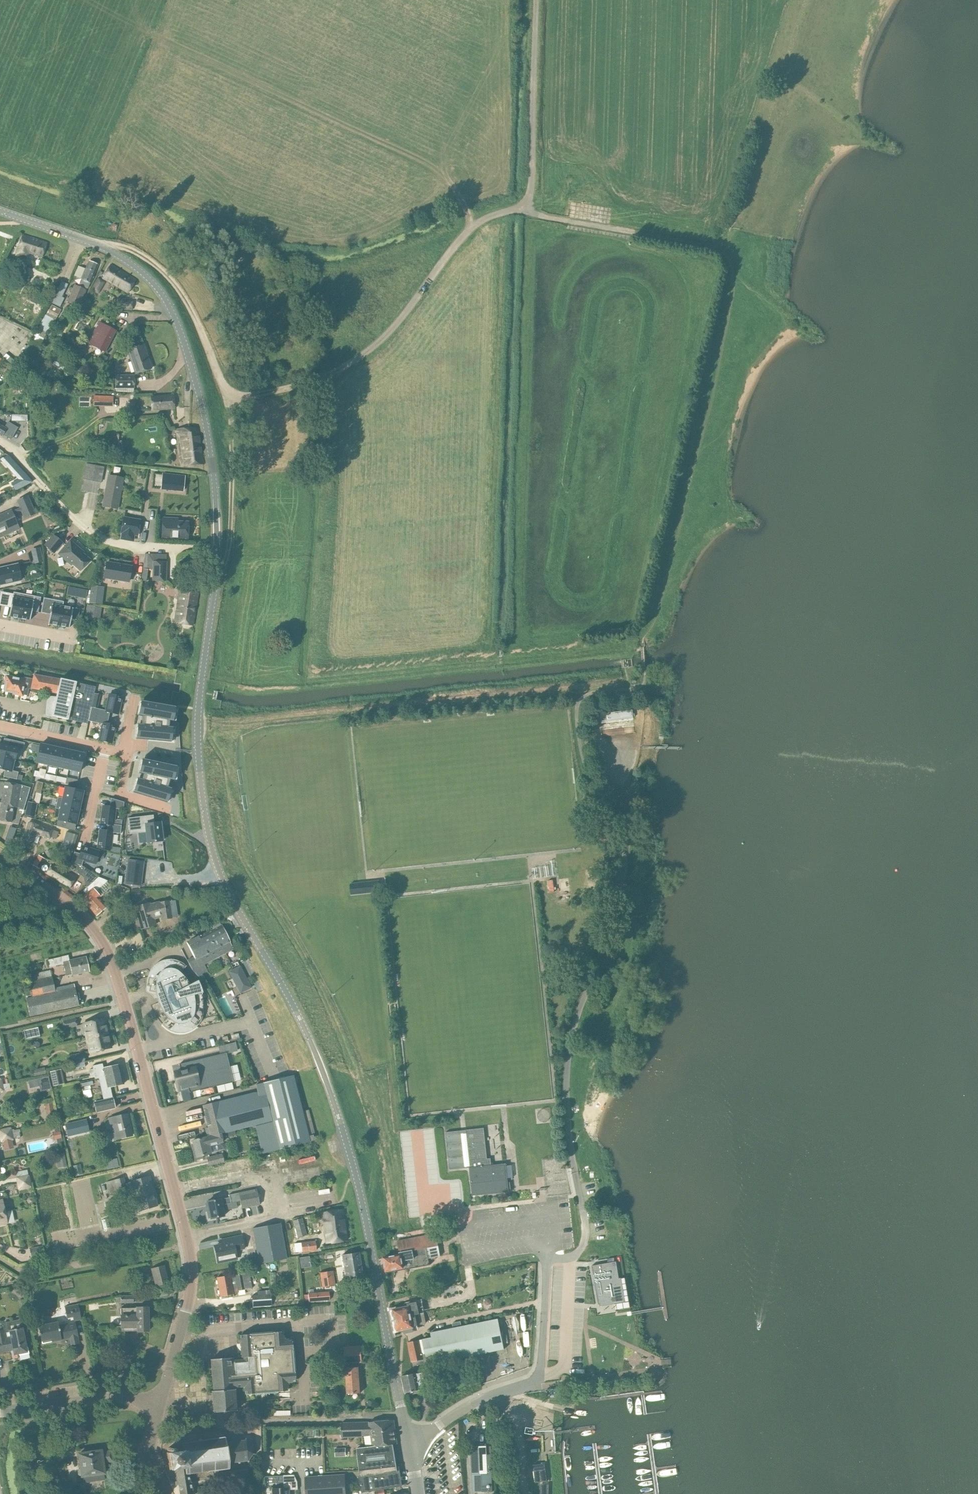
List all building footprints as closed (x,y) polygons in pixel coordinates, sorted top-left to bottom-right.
[(16,255),(27,259),(29,252),(42,257),(44,252),(47,242),(23,235),(18,249),(16,255)] [(82,286),(88,288),(98,265),(89,261),(82,279),(81,283),(83,284),(82,286)] [(103,277),(128,293),(136,280),(111,264),(103,277)] [(98,294),(106,282),(99,278),(99,279),(97,278),(91,288),(93,289),(92,290),(98,294)] [(61,281),(51,303),(60,307),(64,298),(62,297),(68,284),(61,281)] [(48,284),(44,291),(50,294),(54,287),(48,284)] [(68,301),(80,307),(87,290),(75,285),(68,301)] [(118,298),(117,308),(121,309),(132,310),(133,302),(126,302),(126,299),(118,298)] [(61,310),(52,305),(49,310),(58,315),(61,310)] [(33,334),(10,321),(0,338),(0,344),(20,356),(33,334)] [(100,322),(89,343),(105,352),(116,331),(100,322)] [(58,323),(55,328),(66,333),(68,328),(58,323)] [(78,339),(75,345),(82,349),(85,343),(78,339)] [(74,345),(68,343),(64,341),(59,351),(63,353),(69,355),(74,345)] [(143,345),(128,351),(131,360),(135,374),(152,368),(149,359),(147,360),(145,354),(146,354),(143,345)] [(103,354),(100,360),(106,363),(109,357),(103,354)] [(115,377),(115,388),(134,387),(134,377),(115,377)] [(173,395),(151,397),(152,410),(174,408),(173,395)] [(113,397),(99,396),(95,396),(94,406),(113,407),(113,397)] [(176,431),(182,468),(204,464),(198,428),(176,431)] [(8,455),(0,459),(2,462),(18,479),(11,483),(15,491),(31,483),(33,482),(32,481),(26,474),(9,455),(8,455)] [(86,464),(83,479),(100,482),(103,467),(86,464)] [(162,473),(161,489),(184,492),(186,475),(162,473)] [(117,509),(123,478),(108,475),(103,506),(117,509)] [(36,514),(28,495),(17,500),(24,519),(36,514)] [(17,524),(11,510),(0,515),(0,532),(17,524)] [(121,532),(123,533),(137,535),(140,520),(124,518),(121,532)] [(162,537),(187,538),(188,522),(173,522),(173,519),(163,518),(162,537)] [(28,525),(23,527),(26,533),(31,531),(28,525)] [(54,535),(45,545),(53,553),(62,542),(54,535)] [(70,539),(57,554),(71,566),(72,565),(80,571),(90,559),(83,553),(84,551),(70,539)] [(40,547),(31,549),(34,564),(43,562),(40,547)] [(148,554),(148,569),(153,569),(153,580),(166,581),(167,554),(148,554)] [(106,561),(103,578),(129,582),(132,566),(106,561)] [(0,566),(0,586),(22,581),(18,562),(0,566)] [(91,585),(89,603),(102,604),(104,587),(91,585)] [(68,586),(67,594),(87,597),(88,588),(68,586)] [(198,593),(179,589),(174,622),(193,626),(198,593)] [(10,608),(9,616),(19,618),(24,594),(13,592),(13,594),(10,608)] [(24,594),(19,618),(30,620),(32,611),(38,612),(41,597),(35,596),(24,594)] [(44,597),(41,612),(50,614),(48,624),(58,626),(62,606),(63,606),(64,601),(44,597)] [(87,605),(85,620),(100,622),(102,607),(87,605)] [(62,606),(58,626),(69,628),(70,619),(73,608),(63,606),(62,606)] [(7,676),(4,692),(22,695),(22,694),(27,695),(28,688),(31,689),(31,688),(57,693),(56,696),(56,699),(50,698),(46,714),(53,716),(67,719),(87,723),(91,707),(94,693),(96,687),(76,682),(60,678),(60,679),(34,674),(33,679),(25,677),(24,680),(7,676)] [(91,707),(90,714),(109,718),(110,713),(119,715),(121,706),(123,696),(108,693),(106,702),(105,710),(97,708),(91,707)] [(137,724),(136,739),(148,740),(171,742),(172,727),(168,727),(169,721),(173,722),(175,707),(140,701),(137,715),(143,716),(142,724),(137,724)] [(633,710),(600,714),(601,722),(633,718),(633,710)] [(90,714),(88,721),(101,724),(100,731),(98,741),(113,744),(115,735),(117,725),(108,723),(109,718),(90,714)] [(15,760),(18,749),(23,750),(25,743),(10,739),(8,746),(0,744),(0,756),(15,760)] [(39,744),(34,764),(46,766),(50,746),(39,744)] [(50,746),(46,766),(57,769),(61,749),(50,746)] [(61,749),(57,769),(68,771),(72,751),(61,749)] [(72,751),(68,771),(79,774),(84,753),(72,751)] [(5,771),(4,776),(17,779),(18,774),(18,772),(13,771),(15,760),(0,756),(0,769),(5,771)] [(134,793),(165,802),(165,803),(169,804),(174,789),(167,787),(169,780),(174,781),(176,766),(146,760),(142,759),(139,773),(144,774),(142,780),(137,779),(134,793)] [(0,810),(0,820),(11,822),(14,807),(17,807),(23,809),(24,809),(30,788),(29,787),(21,785),(5,782),(0,810)] [(63,787),(61,798),(81,803),(83,791),(76,789),(63,787)] [(57,797),(54,809),(58,810),(78,814),(81,803),(61,798),(57,797)] [(102,805),(100,824),(108,825),(108,824),(115,824),(115,820),(117,809),(123,810),(124,802),(113,799),(111,798),(110,806),(102,805)] [(28,801),(25,815),(34,817),(37,804),(28,801)] [(58,810),(56,821),(76,825),(78,814),(58,810)] [(128,818),(130,834),(147,832),(148,842),(162,840),(160,822),(146,824),(145,816),(128,818)] [(32,819),(31,821),(58,829),(59,826),(32,819)] [(23,839),(33,843),(36,833),(50,838),(50,837),(56,839),(59,832),(53,830),(29,822),(23,839)] [(99,829),(97,848),(112,850),(114,833),(121,834),(122,825),(115,824),(108,824),(108,825),(107,830),(99,829)] [(77,835),(66,832),(58,858),(69,861),(77,835)] [(6,836),(4,843),(10,846),(13,838),(6,836)] [(144,867),(159,865),(156,842),(147,843),(147,845),(141,846),(144,867)] [(74,852),(71,862),(82,866),(83,861),(96,865),(98,858),(100,852),(100,850),(82,845),(80,853),(74,852)] [(51,849),(45,853),(49,859),(55,856),(51,849)] [(33,865),(39,869),(45,859),(39,855),(33,865)] [(123,860),(123,885),(139,885),(139,860),(123,860)] [(76,864),(78,874),(84,877),(86,886),(98,876),(82,866),(76,864)] [(68,871),(67,874),(52,865),(47,873),(70,887),(76,876),(68,871)] [(84,889),(87,893),(81,898),(96,915),(106,906),(98,898),(100,896),(95,891),(107,880),(98,876),(86,886),(86,888),(84,889)] [(138,889),(130,890),(130,892),(131,899),(139,898),(138,889)] [(135,907),(135,908),(137,907),(140,919),(139,920),(141,929),(156,925),(153,917),(161,915),(162,919),(171,918),(169,901),(150,905),(150,903),(135,907)] [(218,919),(210,924),(213,929),(216,934),(214,935),(216,941),(219,939),(224,951),(226,954),(234,949),(230,942),(230,941),(221,925),(218,919)] [(213,929),(187,942),(195,959),(206,954),(209,958),(224,951),(219,939),(216,941),(214,935),(216,934),(213,929)] [(62,957),(47,960),(48,967),(64,963),(66,975),(72,974),(72,975),(89,971),(86,956),(69,960),(63,962),(62,957)] [(164,1012),(169,1018),(163,1024),(162,1023),(162,1024),(165,1027),(169,1030),(173,1032),(177,1032),(181,1033),(184,1032),(188,1032),(191,1030),(194,1028),(197,1026),(199,1023),(201,1020),(203,1017),(203,1013),(204,1005),(203,996),(201,988),(198,980),(190,984),(187,980),(184,976),(180,972),(186,966),(184,963),(180,961),(177,960),(173,959),(169,959),(165,959),(162,960),(158,962),(155,964),(152,967),(150,970),(149,973),(148,976),(147,979),(147,982),(150,986),(148,987),(151,992),(155,990),(156,992),(157,999),(160,1006),(164,1012)] [(240,965),(229,971),(240,994),(252,988),(240,965)] [(52,975),(28,981),(32,997),(26,998),(30,1016),(79,1005),(75,988),(55,992),(52,975)] [(63,1021),(64,1028),(77,1025),(75,1018),(63,1021)] [(83,1023),(86,1038),(108,1033),(104,1018),(83,1023)] [(90,1052),(111,1047),(108,1033),(86,1038),(90,1052)] [(70,1056),(72,1063),(85,1060),(83,1053),(70,1056)] [(179,1089),(188,1087),(189,1092),(233,1081),(227,1059),(226,1053),(179,1064),(181,1071),(175,1073),(179,1089)] [(92,1066),(93,1069),(89,1070),(90,1076),(94,1075),(95,1079),(99,1078),(121,1073),(119,1064),(103,1068),(102,1063),(92,1066)] [(34,1077),(46,1074),(44,1067),(32,1070),(34,1077)] [(61,1069),(50,1072),(53,1086),(65,1084),(61,1069)] [(99,1078),(103,1100),(94,1102),(96,1112),(115,1108),(112,1098),(111,1098),(109,1091),(111,1091),(110,1087),(123,1084),(121,1073),(99,1078)] [(227,1131),(252,1125),(252,1127),(255,1126),(262,1153),(306,1143),(316,1140),(311,1119),(305,1121),(293,1075),(256,1084),(258,1092),(219,1102),(219,1101),(203,1106),(210,1135),(193,1140),(195,1149),(193,1150),(195,1160),(203,1158),(202,1155),(211,1153),(209,1145),(223,1142),(221,1133),(227,1132),(227,1131)] [(49,1076),(38,1079),(39,1086),(40,1091),(51,1088),(49,1076)] [(81,1088),(93,1085),(91,1078),(79,1081),(81,1088)] [(47,1117),(54,1116),(52,1103),(45,1104),(47,1117)] [(113,1140),(119,1138),(132,1135),(127,1114),(114,1117),(109,1118),(113,1140)] [(105,1127),(102,1115),(94,1117),(95,1121),(93,1121),(95,1129),(105,1127)] [(86,1120),(66,1125),(68,1136),(89,1131),(86,1120)] [(12,1134),(11,1127),(0,1130),(0,1135),(0,1136),(12,1134)] [(55,1132),(53,1132),(54,1140),(56,1139),(57,1143),(63,1142),(59,1127),(54,1128),(55,1132)] [(466,1130),(446,1132),(450,1170),(470,1167),(473,1195),(483,1194),(505,1192),(509,1191),(508,1183),(507,1178),(506,1166),(506,1164),(492,1165),(491,1158),(487,1158),(484,1128),(476,1129),(466,1130)] [(20,1138),(19,1132),(12,1134),(0,1136),(1,1142),(13,1139),(20,1138)] [(65,1153),(55,1155),(58,1168),(67,1166),(65,1153)] [(207,1158),(209,1165),(224,1161),(222,1154),(207,1158)] [(106,1159),(107,1168),(119,1167),(118,1158),(106,1159)] [(293,1170),(315,1166),(314,1160),(292,1164),(293,1170)] [(18,1183),(30,1181),(29,1175),(17,1177),(18,1183)] [(158,1205),(149,1176),(130,1181),(136,1201),(139,1210),(158,1205)] [(106,1182),(110,1194),(127,1189),(123,1177),(106,1182)] [(19,1189),(31,1187),(30,1181),(18,1183),(19,1189)] [(256,1189),(238,1192),(238,1193),(229,1195),(229,1197),(220,1199),(207,1201),(211,1218),(224,1216),(222,1205),(240,1201),(242,1208),(259,1204),(256,1189)] [(322,1212),(326,1243),(347,1240),(342,1209),(322,1212)] [(312,1233),(307,1217),(293,1221),(297,1237),(312,1233)] [(259,1263),(287,1258),(280,1223),(253,1228),(259,1263)] [(400,1255),(384,1258),(386,1271),(403,1268),(403,1266),(406,1266),(407,1269),(416,1267),(430,1265),(429,1258),(440,1256),(436,1234),(397,1241),(400,1255)] [(215,1247),(218,1262),(236,1258),(234,1250),(244,1248),(241,1235),(225,1238),(227,1244),(215,1247)] [(315,1241),(305,1242),(301,1242),(294,1243),(295,1252),(302,1251),(302,1252),(316,1250),(315,1241)] [(31,1257),(44,1254),(43,1246),(29,1249),(31,1257)] [(354,1276),(362,1275),(359,1252),(342,1255),(347,1286),(356,1285),(354,1276)] [(608,1263),(591,1266),(598,1305),(600,1304),(600,1306),(616,1304),(617,1310),(630,1308),(625,1277),(621,1278),(619,1278),(616,1261),(615,1262),(608,1263)] [(156,1286),(169,1283),(164,1265),(151,1268),(156,1286)] [(320,1272),(322,1287),(334,1285),(332,1270),(320,1272)] [(221,1296),(221,1299),(234,1296),(233,1293),(238,1293),(238,1290),(252,1288),(249,1272),(227,1276),(217,1277),(220,1296),(221,1296)] [(252,1291),(253,1305),(271,1303),(270,1290),(252,1291)] [(308,1294),(304,1295),(305,1301),(309,1300),(309,1301),(330,1299),(329,1291),(308,1293),(308,1294)] [(395,1320),(399,1319),(402,1318),(403,1318),(405,1318),(405,1315),(410,1314),(411,1316),(419,1314),(417,1302),(408,1304),(408,1306),(393,1310),(395,1320)] [(73,1322),(81,1320),(78,1304),(64,1306),(67,1318),(73,1317),(73,1322)] [(137,1331),(148,1331),(148,1307),(120,1308),(121,1327),(137,1326),(137,1331)] [(418,1326),(416,1316),(411,1317),(411,1316),(410,1314),(405,1315),(405,1318),(403,1318),(402,1318),(399,1319),(395,1320),(397,1330),(418,1326)] [(498,1318),(492,1320),(437,1331),(431,1332),(432,1337),(422,1339),(428,1366),(469,1357),(504,1350),(503,1343),(499,1325),(498,1318)] [(70,1338),(71,1345),(79,1343),(75,1324),(58,1327),(57,1324),(39,1327),(40,1332),(39,1332),(39,1335),(40,1334),(42,1343),(70,1338)] [(10,1350),(10,1348),(13,1348),(14,1354),(19,1353),(19,1355),(29,1353),(28,1346),(26,1346),(23,1328),(17,1329),(17,1328),(15,1328),(15,1329),(9,1330),(10,1331),(5,1332),(5,1329),(0,1330),(0,1352),(10,1350)] [(234,1357),(211,1359),(213,1390),(212,1391),(213,1412),(236,1410),(234,1387),(243,1386),(244,1387),(245,1394),(255,1393),(255,1394),(277,1393),(277,1391),(288,1391),(287,1383),(289,1382),(295,1382),(294,1371),(296,1371),(294,1349),(293,1349),(292,1339),(285,1339),(283,1338),(283,1331),(272,1332),(272,1331),(250,1333),(251,1334),(240,1335),(242,1357),(243,1362),(234,1363),(234,1357)] [(424,1364),(423,1360),(424,1360),(420,1340),(408,1342),(412,1362),(413,1366),(424,1364)] [(345,1348),(345,1364),(362,1363),(360,1347),(345,1348)] [(334,1373),(343,1373),(343,1362),(334,1363),(334,1373)] [(348,1394),(360,1393),(358,1367),(346,1368),(348,1394)] [(405,1393),(409,1392),(419,1390),(426,1388),(423,1372),(416,1374),(416,1373),(402,1376),(405,1393)] [(338,1411),(342,1408),(336,1399),(332,1402),(338,1411)] [(373,1446),(393,1444),(397,1444),(394,1420),(360,1422),(341,1423),(342,1433),(342,1437),(363,1436),(362,1435),(371,1434),(373,1446)] [(225,1437),(181,1443),(182,1449),(184,1449),(186,1467),(174,1468),(175,1475),(189,1473),(229,1468),(229,1462),(238,1461),(238,1463),(240,1463),(240,1461),(247,1460),(248,1462),(249,1461),(248,1460),(252,1454),(254,1454),(254,1453),(252,1453),(252,1446),(253,1445),(253,1443),(251,1444),(246,1440),(246,1438),(245,1438),(244,1440),(226,1442),(225,1437)] [(471,1446),(472,1474),(473,1493),(493,1492),(491,1454),(487,1454),(486,1445),(486,1443),(484,1443),(485,1445),(471,1446)] [(362,1492),(400,1486),(393,1444),(373,1446),(357,1448),(360,1476),(358,1476),(362,1492)] [(169,1469),(174,1468),(186,1467),(184,1449),(182,1449),(174,1451),(173,1449),(173,1448),(172,1447),(171,1447),(170,1447),(169,1447),(168,1447),(168,1448),(167,1449),(167,1450),(168,1452),(166,1452),(169,1469)] [(101,1450),(79,1453),(82,1476),(104,1473),(103,1462),(113,1460),(111,1451),(101,1452),(101,1450)] [(543,1465),(545,1484),(558,1483),(556,1464),(560,1460),(554,1455),(552,1457),(544,1458),(545,1465),(543,1465)] [(175,1475),(176,1484),(179,1484),(180,1493),(193,1493),(191,1482),(190,1482),(189,1473),(175,1475)] [(305,1477),(306,1493),(346,1493),(345,1474),(305,1477)] [(262,1479),(263,1493),(271,1493),(270,1479),(262,1479)] [(549,1485),(539,1485),(539,1493),(548,1493),(549,1485)]
